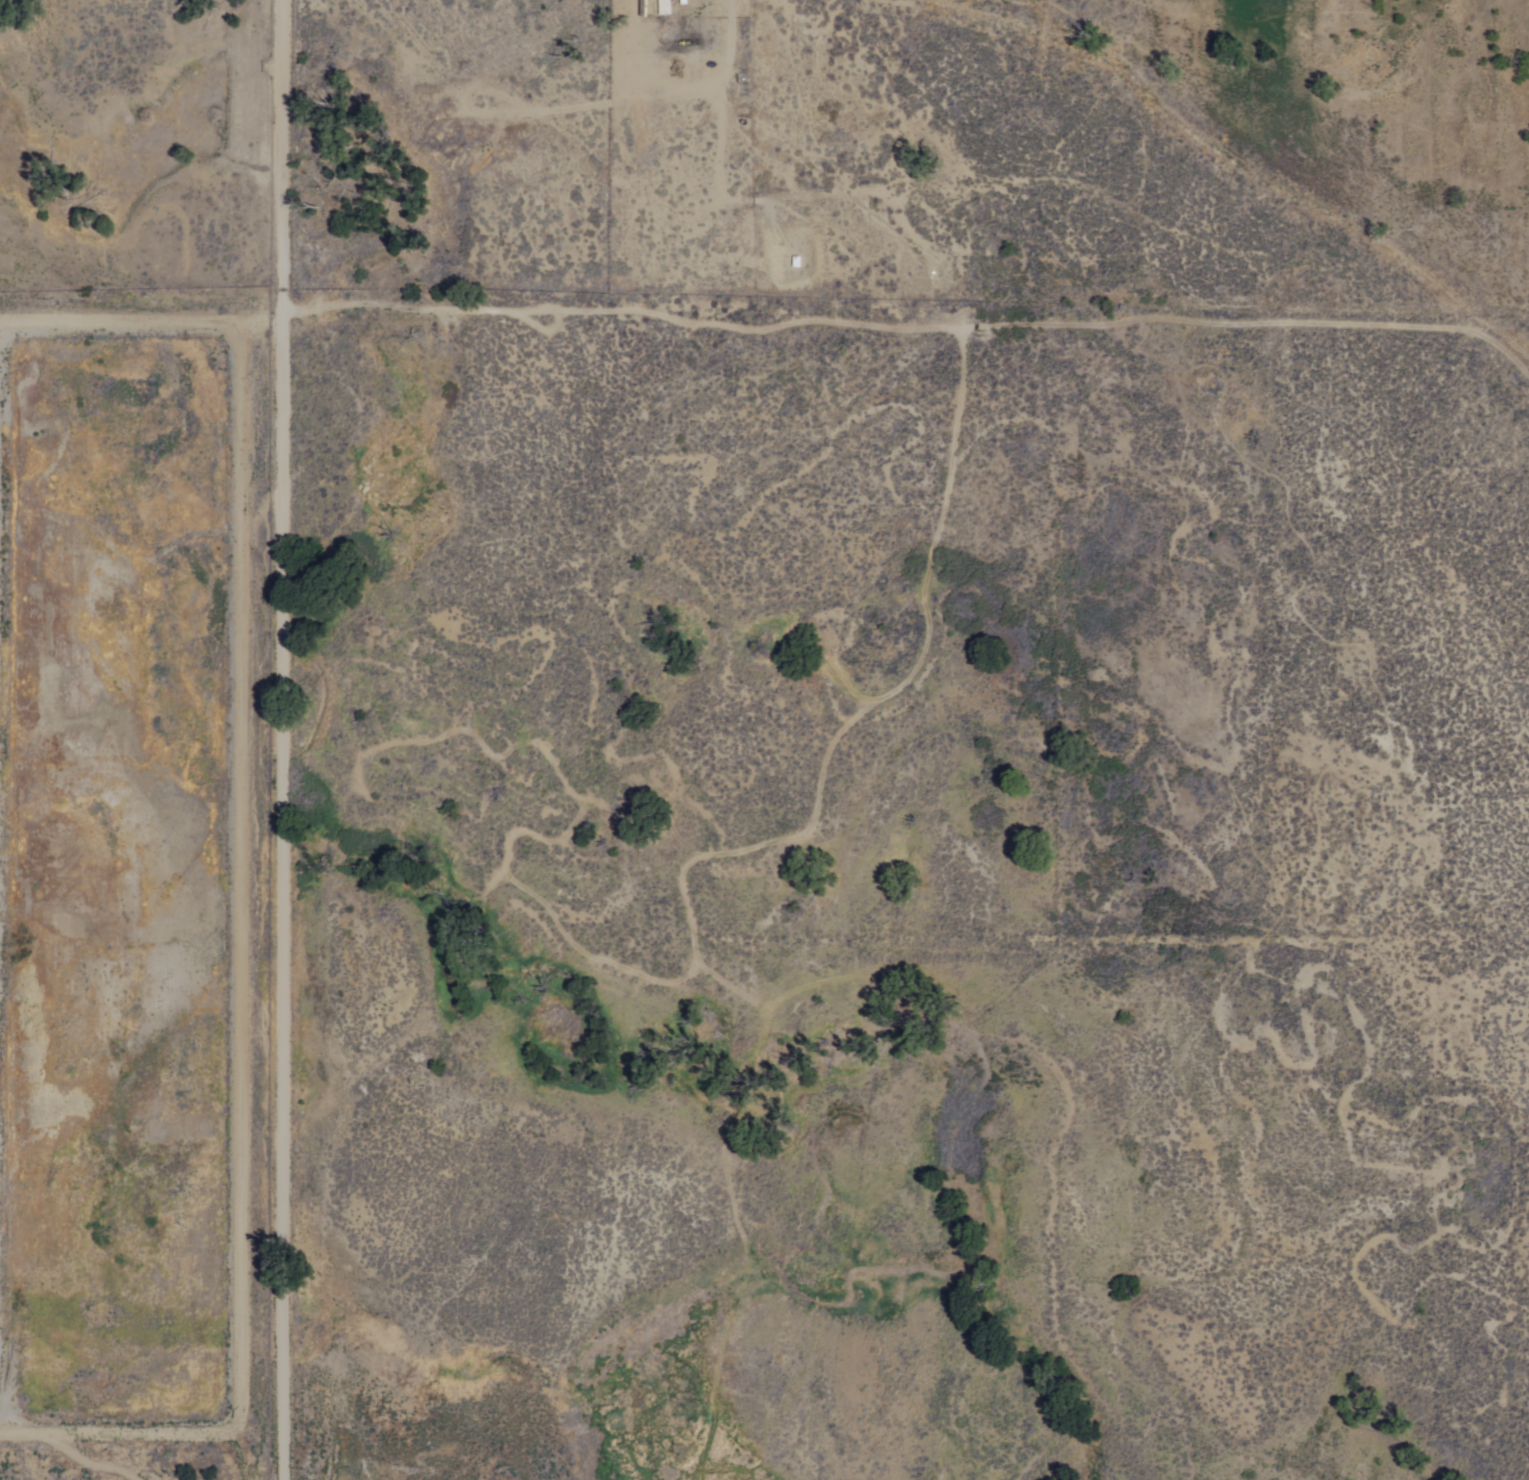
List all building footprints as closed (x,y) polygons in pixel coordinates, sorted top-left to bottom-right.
[(669,14),(669,0),(658,0),(658,15),(669,14)]
